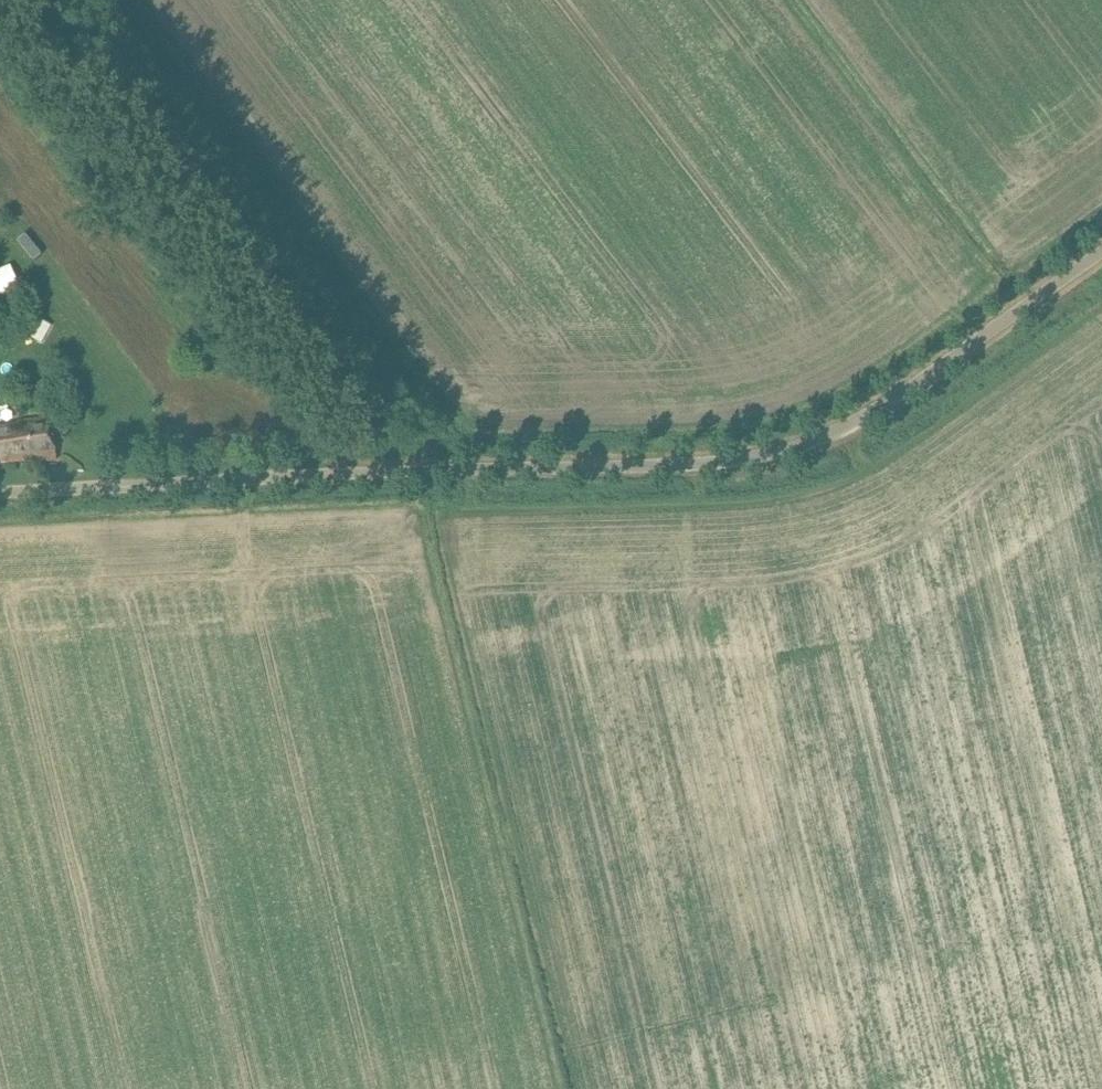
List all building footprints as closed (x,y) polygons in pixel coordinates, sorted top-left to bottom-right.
[(0,425),(0,459),(1,459),(2,463),(33,460),(33,462),(56,459),(51,418),(22,420),(22,425),(3,426),(2,424),(0,425)]
